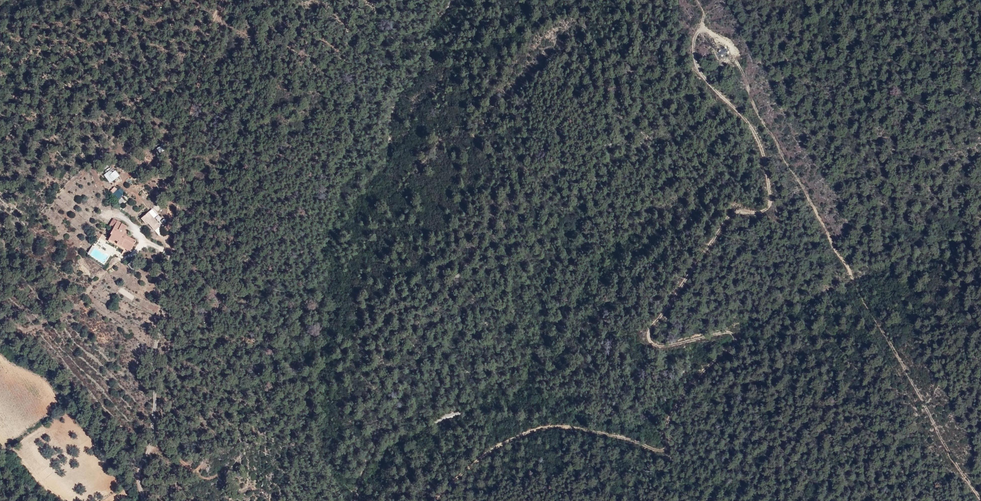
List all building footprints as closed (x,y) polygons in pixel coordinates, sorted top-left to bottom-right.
[(109,182),(117,176),(111,168),(103,174),(109,182)] [(112,193),(118,199),(125,192),(119,187),(112,193)] [(152,208),(141,217),(160,235),(166,230),(152,208)] [(126,225),(117,220),(108,240),(131,250),(136,240),(126,234),(126,225)]
